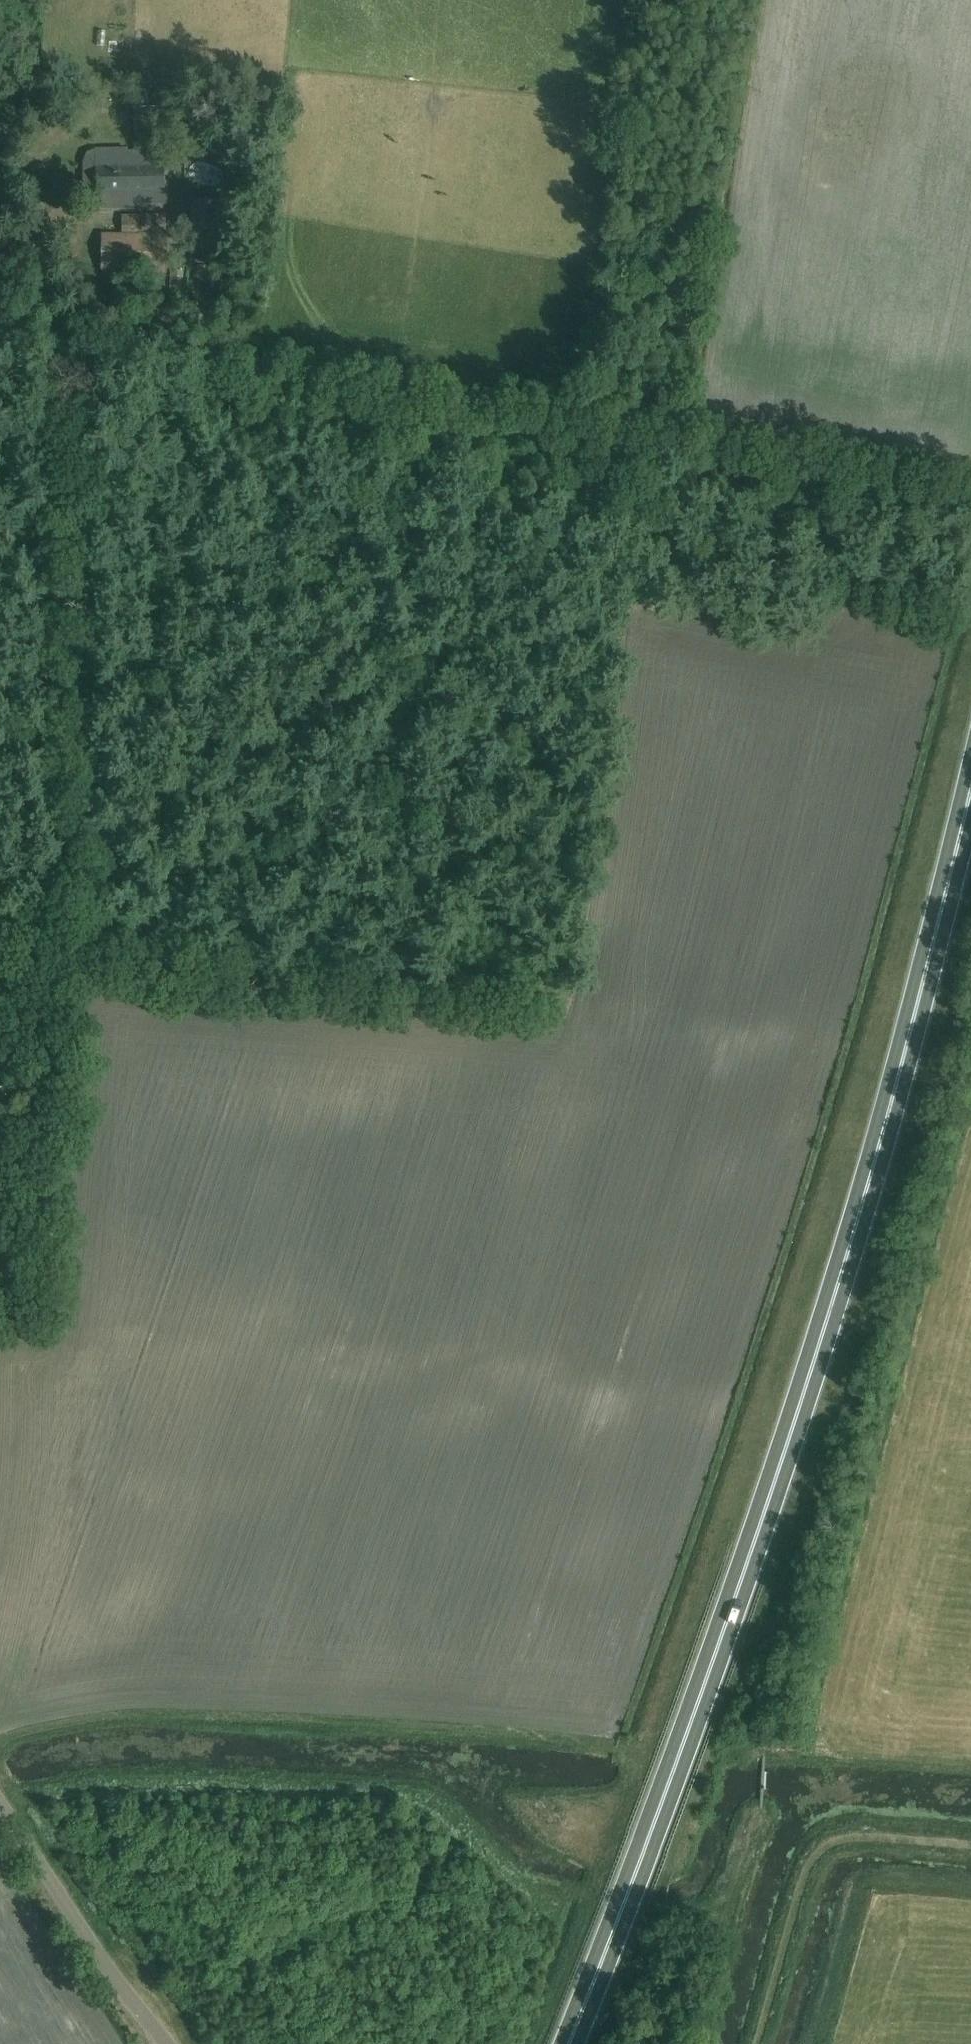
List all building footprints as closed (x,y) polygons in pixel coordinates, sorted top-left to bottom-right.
[(142,160),(96,161),(96,195),(165,194),(165,159),(142,159),(142,160)] [(198,195),(207,195),(208,174),(199,174),(198,195)] [(188,247),(213,247),(217,201),(192,201),(188,247)] [(102,232),(101,262),(100,273),(164,273),(164,263),(165,216),(123,217),(122,232),(102,232)]
